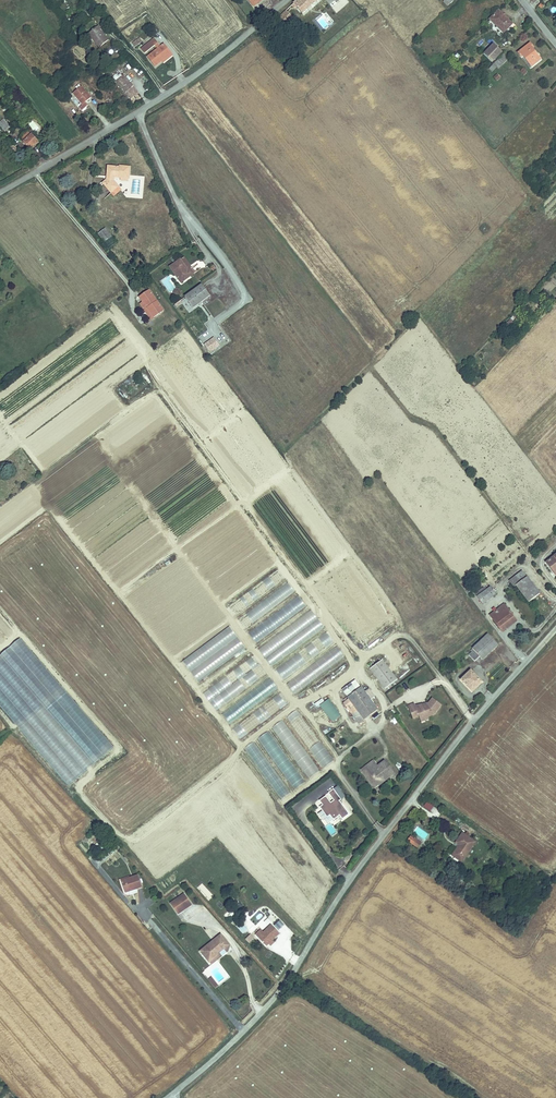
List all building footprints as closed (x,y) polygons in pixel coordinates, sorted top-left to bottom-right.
[(253,8),(262,1),(262,0),(247,0),(253,8)] [(293,4),(302,14),(318,0),(298,0),(293,4)] [(292,17),(287,11),(278,18),(282,22),(283,24),(292,17)] [(503,33),(512,24),(504,16),(503,18),(497,12),(490,20),(503,33)] [(273,22),(277,26),(282,22),(278,18),(273,22)] [(271,32),(277,26),(273,22),(267,27),(271,32)] [(89,33),(100,47),(110,40),(102,30),(104,28),(100,24),(89,33)] [(135,47),(142,41),(139,37),(131,43),(135,47)] [(153,38),(141,49),(144,53),(157,43),(153,38)] [(533,48),(530,43),(518,53),(522,57),(523,56),(531,67),(540,59),(532,49),(533,48)] [(163,44),(147,57),(155,66),(162,60),(171,53),(163,44)] [(493,44),(484,54),(492,63),(502,52),(493,44)] [(171,53),(162,60),(163,62),(172,55),(171,53)] [(504,54),(498,60),(503,65),(509,59),(504,54)] [(139,63),(134,57),(129,62),(133,68),(139,63)] [(498,60),(493,64),(496,67),(498,69),(503,65),(498,60)] [(138,92),(120,70),(112,76),(130,98),(138,92)] [(456,97),(467,85),(465,83),(453,95),(456,97)] [(91,97),(82,86),(73,93),(82,104),(79,107),(82,110),(88,105),(85,102),(91,97)] [(0,122),(0,124),(6,131),(12,125),(5,117),(0,122)] [(33,120),(30,123),(36,129),(39,126),(33,120)] [(29,129),(19,138),(22,141),(32,132),(29,129)] [(22,141),(29,149),(39,140),(32,132),(22,141)] [(109,164),(109,178),(104,181),(112,191),(120,186),(114,179),(115,174),(123,175),(131,176),(132,164),(121,163),(120,165),(109,164)] [(105,226),(98,232),(105,240),(112,235),(105,226)] [(180,258),(170,265),(182,281),(195,271),(191,266),(188,268),(180,258)] [(202,282),(194,288),(202,299),(210,293),(202,282)] [(194,288),(185,295),(193,306),(202,299),(194,288)] [(150,289),(139,297),(154,318),(165,309),(150,289)] [(204,344),(210,353),(220,345),(214,336),(204,344)] [(554,549),(555,551),(543,560),(551,570),(555,566),(555,548),(554,549)] [(278,570),(227,605),(234,614),(285,579),(278,570)] [(526,573),(514,582),(527,599),(539,590),(526,573)] [(245,628),(295,591),(288,582),(238,619),(245,628)] [(486,584),(475,592),(480,599),(491,591),(486,584)] [(255,643),(306,606),(299,596),(247,632),(255,643)] [(503,600),(499,602),(508,614),(512,611),(503,600)] [(508,614),(499,602),(487,611),(496,623),(508,614)] [(258,648),(271,666),(324,627),(311,609),(258,648)] [(508,614),(496,623),(499,626),(511,618),(508,614)] [(182,660),(197,682),(245,648),(230,626),(182,660)] [(497,639),(487,629),(470,646),(472,648),(468,652),(474,657),(479,651),(482,654),(497,639)] [(326,631),(275,669),(283,680),(334,642),(326,631)] [(113,748),(21,637),(0,655),(0,705),(68,786),(113,748)] [(293,693),(345,658),(338,647),(285,682),(293,693)] [(232,685),(238,693),(266,674),(254,656),(202,691),(215,710),(232,699),(226,689),(232,685)] [(370,668),(386,689),(399,679),(383,659),(370,668)] [(480,677),(470,667),(461,676),(471,686),(480,677)] [(270,678),(221,713),(229,724),(278,688),(270,678)] [(360,683),(346,693),(363,717),(377,706),(360,683)] [(232,698),(238,694),(232,685),(226,689),(232,698)] [(240,739),(289,703),(281,692),(232,728),(240,739)] [(435,712),(442,703),(433,696),(429,701),(428,701),(427,701),(426,701),(426,702),(426,703),(416,707),(415,704),(414,701),(408,704),(413,716),(419,714),(420,717),(427,715),(435,712)] [(319,705),(332,722),(341,715),(328,698),(319,705)] [(287,716),(321,769),(333,762),(299,709),(287,716)] [(304,783),(270,730),(259,737),(292,790),(304,783)] [(290,793),(254,742),(244,748),(281,800),(290,793)] [(358,770),(363,776),(376,766),(371,759),(358,770)] [(384,760),(376,766),(363,776),(373,789),(394,772),(384,760)] [(325,795),(319,799),(322,804),(319,806),(326,816),(329,814),(333,819),(339,814),(342,818),(348,813),(339,800),(341,798),(333,788),(328,792),(333,799),(334,801),(331,803),(330,801),(325,795)] [(430,802),(423,798),(420,803),(427,807),(430,802)] [(454,855),(463,861),(477,842),(464,833),(457,842),(461,845),(454,855)] [(143,886),(139,873),(122,879),(126,892),(130,890),(130,888),(135,887),(136,888),(143,886)] [(191,904),(184,894),(172,903),(178,912),(191,904)] [(260,911),(251,917),(254,922),(263,915),(260,911)] [(235,917),(230,922),(241,935),(246,930),(235,917)] [(280,934),(272,926),(263,934),(257,939),(265,948),(268,945),(273,940),(280,934)] [(249,943),(254,937),(250,934),(244,940),(249,943)] [(230,945),(223,935),(202,951),(210,962),(220,955),(219,953),(230,945)] [(218,985),(211,977),(208,980),(215,988),(218,985)]
